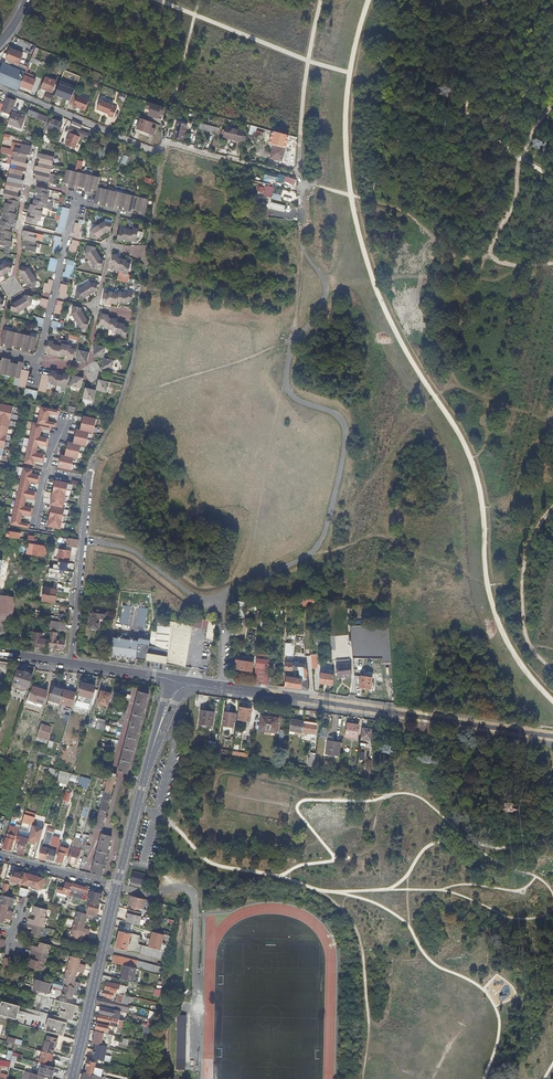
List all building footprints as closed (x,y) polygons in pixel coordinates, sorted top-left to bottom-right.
[(36,47),(30,62),(38,65),(40,60),(35,58),(39,48),(36,47)] [(18,92),(19,87),(25,73),(26,69),(17,66),(22,53),(10,49),(5,62),(3,62),(0,69),(0,85),(18,92)] [(27,74),(25,73),(19,87),(31,91),(36,80),(26,76),(27,74)] [(57,81),(46,76),(40,89),(52,93),(57,81)] [(59,84),(55,95),(71,102),(75,90),(59,84)] [(53,95),(46,92),(43,100),(50,102),(53,95)] [(10,114),(15,100),(6,97),(4,104),(0,102),(0,110),(10,114)] [(88,101),(76,97),(72,107),(84,111),(88,101)] [(100,101),(96,110),(108,114),(108,116),(112,117),(116,109),(115,108),(115,107),(100,101)] [(158,116),(162,117),(166,108),(147,102),(145,109),(149,110),(147,115),(157,118),(158,116)] [(29,110),(27,115),(49,123),(51,118),(29,110)] [(12,112),(8,123),(21,128),(25,117),(12,112)] [(151,128),(153,122),(146,120),(140,118),(136,129),(153,135),(155,129),(151,128)] [(51,119),(47,129),(55,132),(57,128),(60,129),(62,124),(51,119)] [(188,123),(177,120),(173,137),(184,140),(188,123)] [(89,134),(80,130),(80,128),(81,129),(82,125),(73,121),(71,125),(72,125),(70,131),(87,138),(89,134)] [(221,128),(201,123),(200,128),(220,133),(221,128)] [(258,127),(251,125),(249,134),(256,136),(258,127)] [(222,138),(244,144),(246,137),(237,135),(239,130),(225,126),(222,138)] [(289,135),(273,131),(269,144),(272,145),(285,148),(289,135)] [(66,146),(75,150),(80,136),(72,133),(66,146)] [(43,141),(49,143),(52,137),(45,135),(43,141)] [(21,149),(21,145),(13,143),(12,150),(10,155),(12,156),(14,147),(21,149)] [(285,148),(272,145),(268,159),(281,163),(285,148)] [(14,147),(12,156),(26,159),(27,156),(27,155),(30,155),(31,151),(21,149),(14,147)] [(55,156),(39,153),(38,157),(41,157),(40,159),(39,162),(53,165),(55,156)] [(123,155),(120,163),(125,165),(129,157),(123,155)] [(26,159),(12,156),(11,164),(27,168),(28,164),(25,164),(26,161),(26,159)] [(75,171),(81,172),(83,161),(77,160),(75,171)] [(35,169),(51,173),(53,165),(39,162),(39,164),(38,166),(36,165),(35,169)] [(11,164),(9,172),(23,175),(23,173),(24,171),(26,172),(27,168),(11,164)] [(36,175),(36,179),(49,182),(51,173),(35,169),(34,174),(37,174),(36,175)] [(67,169),(64,183),(66,183),(68,184),(67,186),(71,187),(76,171),(67,169)] [(76,171),(71,187),(76,188),(76,186),(77,186),(80,187),(84,173),(76,171)] [(23,175),(9,172),(7,181),(23,184),(24,180),(22,180),(22,177),(23,175)] [(88,191),(92,175),(84,173),(80,187),(83,187),(85,188),(84,190),(88,191)] [(263,178),(293,185),(296,180),(279,174),(279,178),(264,174),(263,178)] [(98,187),(100,177),(92,175),(88,191),(92,192),(93,190),(94,190),(97,191),(98,187)] [(143,182),(153,185),(155,180),(145,176),(143,182)] [(22,188),(23,184),(7,181),(5,189),(19,192),(19,190),(20,188),(22,188)] [(272,193),(274,187),(266,185),(263,196),(271,198),(272,193)] [(45,188),(35,186),(34,191),(36,192),(36,194),(36,195),(45,198),(47,193),(44,192),(45,188)] [(104,203),(107,189),(98,187),(97,191),(96,193),(94,203),(99,204),(99,202),(100,202),(104,203)] [(19,202),(20,197),(18,197),(18,194),(19,192),(5,189),(3,198),(9,199),(19,202)] [(111,207),(115,191),(107,189),(104,203),(106,203),(108,204),(107,206),(111,207)] [(120,207),(123,193),(115,191),(111,207),(115,208),(116,206),(117,206),(120,207)] [(128,211),(131,195),(123,193),(120,207),(123,207),(124,207),(124,210),(128,211)] [(45,198),(36,195),(35,197),(35,199),(32,198),(31,203),(34,204),(41,206),(42,202),(44,203),(45,198)] [(136,210),(140,197),(131,195),(128,211),(132,212),(132,209),(133,210),(136,210)] [(253,204),(269,206),(270,198),(254,196),(253,204)] [(148,199),(140,197),(136,210),(139,211),(141,211),(140,214),(144,215),(148,199)] [(18,207),(19,202),(9,199),(8,203),(5,202),(4,207),(14,210),(15,208),(15,206),(18,207)] [(284,211),(285,206),(271,202),(270,207),(284,211)] [(34,204),(31,203),(30,209),(32,210),(32,211),(31,213),(41,216),(42,211),(40,210),(41,206),(34,204)] [(14,210),(4,207),(2,212),(5,213),(4,217),(15,219),(16,214),(14,213),(14,212),(14,210)] [(41,216),(31,213),(31,215),(30,217),(28,216),(27,222),(37,224),(38,220),(40,221),(41,216)] [(4,217),(3,221),(1,220),(0,224),(0,225),(10,228),(11,226),(11,224),(13,225),(15,219),(4,217)] [(98,225),(103,234),(107,231),(108,231),(110,231),(112,223),(104,222),(98,225)] [(0,225),(0,231),(1,231),(0,235),(11,238),(12,232),(10,231),(10,229),(10,228),(0,225)] [(99,236),(103,234),(98,225),(91,230),(90,237),(98,239),(98,237),(99,236)] [(132,231),(129,230),(126,240),(132,242),(132,239),(134,240),(136,240),(138,230),(133,228),(132,231)] [(126,240),(129,230),(123,229),(123,231),(119,230),(116,240),(122,242),(123,239),(124,240),(126,240)] [(25,238),(25,240),(35,242),(36,237),(34,237),(34,232),(25,230),(23,236),(26,237),(25,238)] [(0,235),(0,236),(0,241),(2,241),(1,245),(11,247),(13,241),(10,241),(10,239),(11,238),(0,235)] [(35,242),(25,240),(23,246),(26,247),(25,247),(25,250),(35,253),(37,247),(34,246),(35,242)] [(90,259),(98,254),(95,250),(95,249),(96,247),(88,245),(86,253),(90,259)] [(101,258),(98,254),(90,259),(94,266),(102,267),(104,259),(101,259),(101,258)] [(114,268),(119,269),(122,259),(118,258),(119,256),(118,255),(113,254),(111,265),(115,266),(114,268)] [(122,259),(119,269),(123,270),(123,272),(128,274),(131,264),(129,263),(127,263),(127,260),(122,259)] [(0,266),(0,268),(4,275),(8,272),(9,272),(11,272),(13,264),(5,262),(0,266)] [(22,275),(24,280),(33,274),(29,268),(21,266),(19,274),(21,274),(22,275)] [(33,274),(24,280),(27,283),(28,285),(27,287),(35,288),(37,281),(33,274)] [(84,286),(89,295),(93,292),(94,292),(96,292),(98,284),(90,282),(84,286)] [(85,297),(89,295),(84,286),(78,290),(76,298),(84,300),(84,298),(85,297)] [(124,292),(121,302),(127,303),(127,301),(129,301),(130,302),(133,291),(128,290),(127,293),(124,292)] [(110,302),(111,302),(114,292),(109,291),(108,293),(105,292),(102,303),(107,304),(108,302),(110,302)] [(119,301),(121,302),(124,292),(119,291),(118,293),(114,292),(111,302),(117,304),(118,301),(119,301)] [(24,297),(20,300),(25,308),(31,304),(33,296),(25,295),(25,297),(24,297)] [(25,308),(20,300),(15,303),(12,303),(11,311),(18,312),(25,308)] [(76,320),(84,315),(81,311),(81,310),(81,308),(73,306),(72,314),(76,320)] [(104,327),(109,328),(111,318),(109,317),(108,317),(108,315),(103,314),(100,324),(104,325),(104,327)] [(87,319),(84,315),(76,320),(80,327),(88,328),(89,321),(87,320),(87,319)] [(111,318),(109,328),(113,329),(112,332),(117,333),(120,322),(118,322),(116,321),(117,319),(111,318)] [(120,322),(117,333),(121,334),(120,336),(125,337),(128,327),(126,326),(125,326),(125,323),(120,322)] [(4,347),(9,348),(12,331),(4,330),(1,343),(4,343),(5,344),(4,347)] [(14,346),(18,347),(21,333),(12,331),(9,348),(12,348),(13,346),(14,346)] [(25,351),(29,335),(21,333),(18,347),(20,347),(22,348),(21,351),(25,351)] [(25,351),(29,352),(30,350),(31,350),(34,351),(38,337),(29,335),(25,351)] [(55,355),(58,345),(54,344),(54,341),(49,340),(46,350),(48,351),(50,351),(49,354),(55,355)] [(65,355),(67,344),(62,343),(61,345),(58,345),(55,355),(61,356),(61,354),(63,354),(65,355)] [(72,345),(67,344),(65,355),(66,355),(68,356),(68,358),(74,359),(76,349),(72,348),(72,345)] [(93,355),(104,358),(106,347),(96,345),(95,348),(93,355)] [(87,351),(76,348),(76,349),(74,359),(78,360),(84,362),(87,351)] [(102,366),(104,370),(112,371),(114,360),(104,358),(103,360),(102,366)] [(7,359),(3,375),(11,377),(14,363),(10,363),(10,362),(10,360),(7,359)] [(14,363),(11,377),(19,379),(19,378),(20,374),(21,370),(23,363),(19,362),(18,364),(17,364),(14,363)] [(53,383),(58,384),(60,374),(58,374),(56,373),(57,371),(51,369),(50,376),(49,380),(53,381),(53,383)] [(60,374),(58,384),(63,386),(64,383),(68,384),(70,374),(64,372),(64,375),(62,375),(60,374)] [(71,385),(81,388),(83,381),(83,379),(81,376),(79,376),(73,374),(71,385)] [(96,390),(107,393),(109,382),(101,380),(98,382),(97,387),(96,390)] [(94,401),(96,390),(93,389),(88,388),(85,390),(83,399),(94,401)] [(0,404),(0,407),(1,407),(0,410),(0,448),(3,449),(13,406),(0,404)] [(38,422),(33,421),(24,462),(33,464),(34,460),(43,462),(45,454),(36,452),(38,444),(47,446),(49,438),(40,436),(41,427),(51,429),(51,425),(56,426),(57,422),(47,420),(49,412),(58,414),(59,410),(41,406),(38,422)] [(96,418),(83,416),(82,420),(83,420),(82,426),(81,425),(80,430),(76,429),(75,434),(76,434),(75,439),(74,439),(73,443),(68,442),(67,446),(68,447),(67,452),(65,452),(65,456),(60,455),(60,459),(61,459),(60,463),(59,463),(58,467),(71,470),(74,458),(78,459),(81,445),(86,446),(89,432),(93,433),(96,418)] [(23,467),(10,524),(29,528),(30,524),(21,522),(22,514),(32,516),(33,508),(24,506),(26,497),(35,500),(37,491),(28,489),(30,481),(39,483),(41,475),(31,473),(32,469),(23,467)] [(68,483),(55,480),(53,486),(67,489),(68,483)] [(67,489),(53,486),(52,492),(65,495),(67,489)] [(52,492),(51,498),(64,501),(65,495),(52,492)] [(51,498),(49,504),(63,507),(64,501),(51,498)] [(63,507),(51,505),(50,512),(63,515),(65,508),(63,507)] [(50,512),(48,519),(62,522),(63,515),(50,512)] [(48,519),(47,526),(60,529),(62,522),(48,519)] [(78,548),(78,540),(69,538),(68,546),(78,548)] [(45,545),(29,543),(28,549),(27,549),(26,554),(43,557),(44,554),(45,548),(45,545)] [(60,548),(58,560),(70,562),(71,558),(70,558),(71,550),(60,548)] [(60,570),(50,568),(48,580),(58,582),(60,570)] [(42,601),(55,603),(57,590),(44,588),(42,601)] [(0,624),(11,625),(13,614),(15,614),(15,610),(14,610),(16,597),(2,595),(0,605),(0,625),(0,624)] [(307,603),(314,603),(314,599),(300,598),(300,606),(307,606),(307,603)] [(246,602),(239,601),(238,614),(245,615),(246,602)] [(131,606),(122,605),(120,623),(128,624),(131,606)] [(147,609),(139,607),(136,626),(145,627),(147,609)] [(108,619),(109,610),(91,608),(89,628),(98,629),(99,618),(108,619)] [(213,640),(215,626),(216,622),(209,621),(194,618),(193,624),(208,627),(206,639),(213,640)] [(139,644),(136,659),(167,664),(186,667),(193,624),(172,621),(158,619),(157,630),(151,630),(151,641),(150,646),(139,644)] [(66,630),(66,624),(59,623),(59,621),(55,621),(51,620),(50,628),(66,630)] [(49,647),(54,648),(54,649),(57,650),(58,649),(64,650),(66,642),(56,640),(58,632),(51,631),(49,647)] [(42,634),(35,633),(33,646),(44,647),(46,639),(41,638),(42,634)] [(136,641),(111,637),(108,655),(136,659),(139,644),(150,646),(151,641),(137,638),(136,641)] [(295,644),(286,643),(284,660),(293,660),(295,644)] [(258,654),(254,683),(267,685),(268,677),(270,655),(258,654)] [(243,660),(244,657),(237,656),(235,669),(242,670),(253,671),(254,662),(243,660)] [(286,662),(285,670),(293,671),(293,662),(286,662)] [(293,662),(293,671),(294,671),(294,669),(300,670),(300,669),(307,669),(306,664),(293,662)] [(351,676),(350,662),(336,664),(337,676),(345,675),(345,677),(351,676)] [(32,675),(17,669),(12,683),(16,684),(15,689),(26,692),(32,675)] [(332,686),(334,675),(321,673),(320,683),(327,684),(327,686),(328,687),(330,687),(332,686)] [(372,677),(355,674),(355,684),(360,685),(360,687),(370,689),(372,677)] [(286,676),(285,688),(301,690),(302,679),(300,679),(300,678),(286,676)] [(92,700),(96,686),(82,682),(78,695),(92,700)] [(29,699),(43,704),(47,691),(34,686),(29,699)] [(60,704),(65,689),(53,686),(48,700),(60,704)] [(74,701),(75,695),(76,692),(65,689),(60,704),(72,707),(74,701)] [(100,690),(96,704),(108,707),(112,693),(100,690)] [(128,773),(149,693),(139,691),(118,771),(128,773)] [(149,694),(149,693),(128,773),(149,694)] [(252,709),(240,707),(238,719),(250,721),(252,709)] [(215,712),(201,710),(200,723),(213,725),(215,712)] [(223,726),(233,727),(234,723),(235,723),(236,721),(234,720),(235,713),(225,712),(225,713),(226,713),(224,725),(223,725),(223,726)] [(271,718),(271,717),(262,716),(259,730),(266,731),(266,730),(276,731),(278,719),(271,718)] [(97,728),(105,730),(108,720),(99,718),(97,728)] [(302,733),(304,721),(292,719),(290,731),(302,733)] [(314,722),(304,721),(302,733),(315,734),(317,725),(314,724),(314,722)] [(359,725),(347,723),(345,737),(357,739),(359,725)] [(41,724),(37,739),(47,742),(52,727),(41,724)] [(373,728),(363,727),(361,738),(371,739),(373,728)] [(340,743),(328,741),(326,754),(339,756),(340,743)] [(390,746),(379,744),(377,751),(388,753),(390,746)] [(71,774),(71,773),(60,770),(56,781),(68,784),(69,781),(71,774)] [(100,796),(98,802),(102,803),(99,815),(95,814),(93,820),(97,821),(95,828),(101,829),(116,774),(110,772),(108,779),(105,778),(103,784),(107,785),(103,797),(100,796)] [(78,783),(80,776),(71,774),(69,781),(78,783)] [(116,774),(101,829),(102,830),(117,774),(116,774)] [(88,789),(91,779),(80,776),(78,783),(77,786),(88,789)] [(28,841),(35,843),(36,841),(40,842),(44,828),(33,825),(29,838),(29,840),(28,841)] [(9,829),(3,848),(11,850),(14,840),(11,839),(11,836),(13,837),(13,833),(11,833),(12,830),(9,829)] [(17,841),(18,835),(19,832),(12,830),(11,833),(13,833),(13,837),(11,836),(11,839),(14,840),(17,841)] [(47,831),(40,858),(46,860),(47,858),(49,849),(53,835),(54,833),(47,831)] [(100,876),(111,836),(102,833),(91,873),(100,876)] [(49,849),(47,858),(54,860),(60,837),(53,835),(49,849)] [(21,842),(18,852),(24,854),(28,841),(29,840),(29,838),(22,836),(21,842)] [(111,836),(100,876),(101,876),(112,836),(111,836)] [(85,838),(80,848),(86,851),(91,841),(85,838)] [(69,848),(61,846),(57,861),(62,862),(65,853),(68,854),(69,848)] [(71,849),(68,862),(77,864),(80,852),(71,849)] [(21,883),(24,874),(12,871),(10,880),(15,881),(21,883)] [(130,881),(143,884),(146,874),(133,871),(130,881)] [(25,873),(22,883),(27,885),(34,887),(42,889),(44,878),(25,873)] [(69,895),(72,883),(67,882),(65,888),(59,887),(58,892),(69,895)] [(71,893),(79,895),(80,891),(83,892),(83,891),(85,892),(86,887),(73,884),(71,893)] [(88,901),(100,904),(102,894),(91,891),(88,901)] [(9,905),(11,906),(12,902),(14,902),(15,898),(2,895),(0,903),(9,905)] [(143,908),(145,899),(130,895),(129,899),(130,900),(130,901),(129,901),(128,905),(132,906),(131,909),(142,912),(144,912),(145,909),(143,908)] [(94,916),(96,916),(99,905),(90,902),(87,914),(94,916)] [(12,916),(13,911),(7,910),(9,905),(0,903),(0,912),(12,916)] [(35,915),(44,918),(47,910),(33,906),(32,909),(35,910),(33,915),(35,915)] [(126,921),(139,924),(141,915),(142,912),(131,909),(129,909),(126,921)] [(94,916),(87,914),(77,911),(75,920),(86,923),(87,918),(93,920),(94,916)] [(4,923),(5,918),(11,920),(12,916),(0,912),(0,922),(4,923)] [(27,923),(44,927),(46,918),(44,918),(35,915),(34,920),(28,919),(27,923)] [(83,931),(90,933),(91,929),(85,928),(86,923),(75,920),(73,929),(83,931)] [(31,933),(41,936),(44,927),(27,923),(26,927),(32,928),(31,933)] [(70,938),(81,941),(83,936),(88,937),(90,933),(83,931),(73,929),(70,938)] [(127,950),(131,933),(120,930),(116,947),(127,950)] [(152,930),(148,946),(161,949),(165,933),(152,930)] [(132,933),(130,941),(137,943),(139,936),(132,933)] [(48,954),(51,945),(40,942),(38,947),(32,945),(31,949),(46,953),(48,954)] [(142,945),(140,952),(166,958),(168,951),(161,949),(148,946),(142,945)] [(46,962),(48,954),(46,953),(31,949),(30,953),(36,955),(35,959),(44,962),(46,962)] [(136,968),(138,960),(114,954),(112,962),(125,965),(131,966),(136,968)] [(81,963),(82,959),(71,956),(69,965),(85,969),(87,965),(81,963)] [(12,968),(14,960),(5,957),(3,966),(12,968)] [(42,970),(44,962),(35,959),(33,959),(32,964),(30,963),(29,967),(42,970)] [(138,960),(136,968),(162,974),(164,966),(138,960)] [(84,973),(85,969),(69,965),(66,974),(77,977),(78,972),(84,973)] [(131,966),(125,965),(122,979),(128,980),(131,966)] [(76,986),(81,987),(82,983),(76,981),(77,977),(66,974),(64,983),(65,983),(76,986)] [(50,983),(36,979),(33,989),(48,993),(50,983)] [(107,981),(104,990),(115,992),(116,992),(117,988),(119,988),(120,984),(107,981)] [(73,999),(74,994),(73,994),(76,986),(65,983),(62,996),(73,999)] [(161,990),(155,988),(153,995),(159,997),(161,990)] [(115,992),(104,990),(103,995),(112,997),(111,998),(113,998),(115,992)] [(123,1002),(125,994),(118,993),(117,1001),(118,1001),(123,1002)] [(39,1007),(50,1010),(52,999),(42,996),(39,1007)] [(131,1005),(98,997),(96,1004),(129,1012),(131,1005)] [(2,1001),(0,1010),(0,1015),(17,1019),(18,1015),(17,1014),(17,1013),(19,1013),(21,1006),(2,1001)] [(60,1007),(75,1011),(76,1005),(61,1001),(60,1007)] [(100,1007),(99,1014),(119,1019),(121,1011),(100,1007)] [(57,1016),(73,1020),(74,1014),(59,1010),(57,1016)] [(119,1019),(99,1014),(98,1019),(108,1021),(108,1020),(112,1021),(111,1025),(117,1027),(119,1019)] [(49,1018),(46,1031),(64,1036),(66,1029),(64,1028),(65,1027),(67,1027),(68,1023),(49,1018)] [(109,1025),(97,1022),(96,1027),(108,1030),(109,1025)] [(105,1032),(95,1030),(92,1042),(96,1043),(107,1045),(110,1046),(113,1034),(108,1033),(107,1037),(104,1036),(105,1032)] [(44,1051),(53,1054),(55,1044),(57,1044),(58,1038),(47,1035),(46,1040),(47,1040),(44,1051)] [(23,1040),(8,1036),(6,1042),(21,1046),(23,1040)] [(96,1043),(93,1057),(104,1060),(107,1045),(96,1043)] [(50,1065),(53,1054),(44,1051),(42,1051),(39,1062),(50,1065)] [(89,1066),(87,1072),(93,1074),(95,1067),(96,1062),(88,1060),(87,1065),(89,1066)] [(43,1077),(52,1078),(55,1067),(50,1065),(39,1062),(38,1062),(35,1075),(43,1077)] [(95,1067),(93,1074),(101,1076),(102,1069),(95,1067)]
